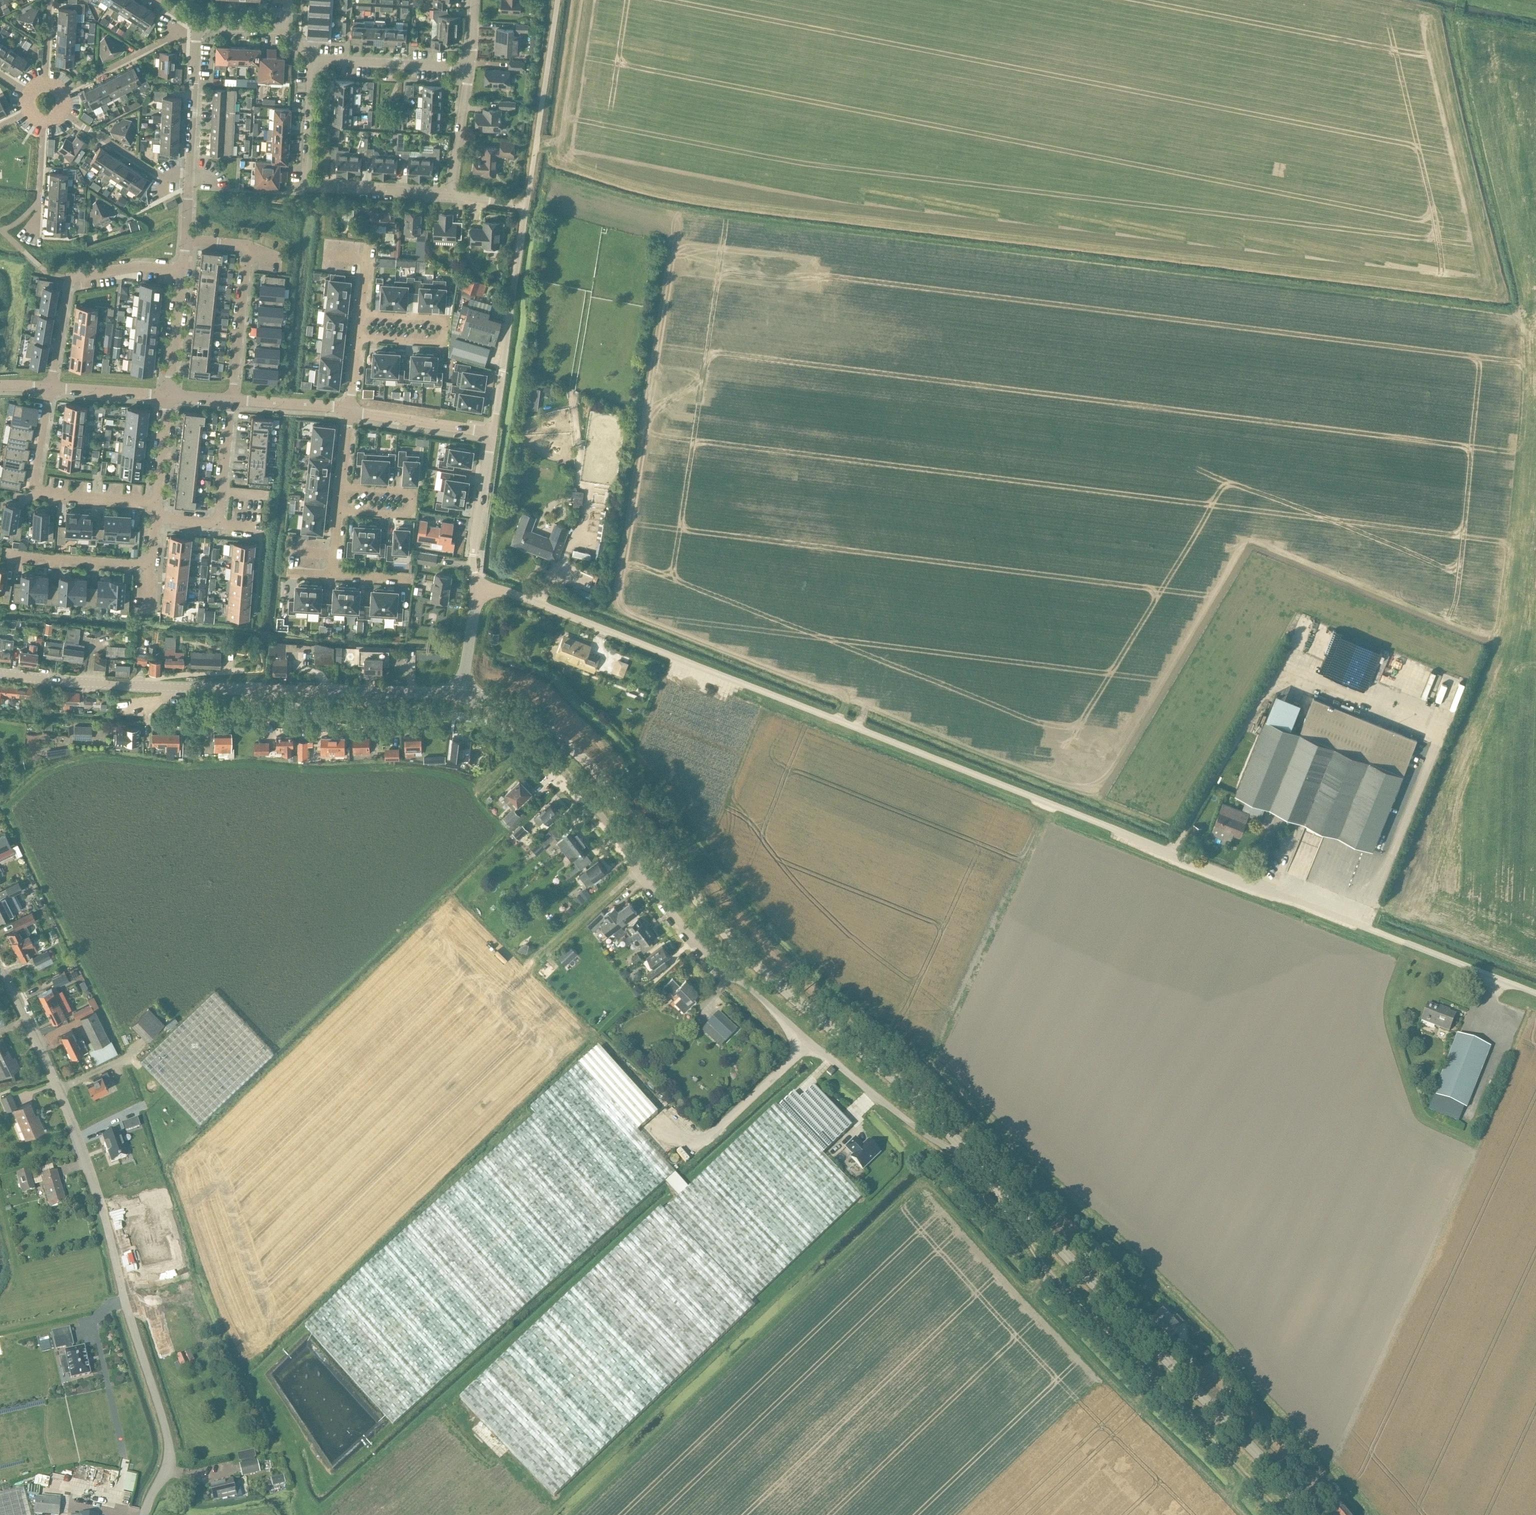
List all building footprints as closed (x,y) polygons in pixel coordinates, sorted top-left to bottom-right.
[(123,0),(110,0),(108,4),(114,8),(109,15),(112,17),(123,0)] [(136,0),(135,0),(123,0),(112,17),(115,18),(120,11),(126,15),(136,0)] [(130,29),(145,6),(136,0),(126,15),(132,19),(127,27),(128,27),(126,31),(127,32),(130,28),(130,29)] [(501,12),(520,13),(520,0),(502,0),(501,12)] [(57,20),(75,20),(83,21),(83,13),(84,13),(84,10),(91,10),(86,2),(84,3),(72,2),(71,9),(58,8),(57,20)] [(145,6),(130,29),(133,30),(138,23),(144,27),(143,29),(148,33),(155,22),(150,19),(154,12),(145,6)] [(30,31),(40,25),(41,13),(31,7),(20,12),(20,24),(30,31)] [(437,28),(458,29),(458,22),(460,22),(460,17),(446,16),(447,10),(433,9),(433,17),(437,22),(438,22),(437,28)] [(103,16),(99,22),(105,25),(108,20),(103,16)] [(374,42),(375,20),(364,19),(364,25),(363,42),(374,42)] [(74,27),(75,20),(57,20),(57,30),(83,32),(83,31),(88,32),(88,27),(83,27),(83,28),(74,27)] [(384,43),(385,27),(385,21),(375,20),(374,42),(384,43)] [(363,42),(364,25),(363,25),(363,21),(353,21),(353,25),(352,41),(363,42)] [(396,27),(395,43),(406,44),(407,28),(407,23),(403,22),(403,28),(396,27)] [(516,30),(516,31),(519,32),(528,32),(528,24),(516,23),(516,30)] [(395,43),(396,27),(385,27),(384,43),(395,43)] [(458,35),(458,29),(437,28),(437,33),(432,37),(431,45),(446,46),(449,43),(449,40),(459,41),(459,36),(458,35)] [(8,47),(1,42),(5,36),(7,37),(11,32),(6,29),(0,39),(0,59),(8,47)] [(497,29),(496,52),(512,53),(517,54),(518,34),(514,34),(514,31),(514,30),(513,30),(497,29)] [(82,35),(83,32),(57,30),(56,41),(74,42),(74,34),(82,35)] [(110,60),(120,55),(120,42),(110,36),(99,42),(99,53),(110,60)] [(25,40),(24,39),(21,40),(18,44),(18,43),(13,50),(8,47),(0,59),(0,63),(7,68),(25,40)] [(25,40),(7,68),(16,74),(21,67),(26,71),(32,60),(27,57),(26,59),(19,54),(24,47),(27,49),(31,43),(25,39),(25,40)] [(73,49),(74,42),(56,41),(55,52),(81,53),(87,53),(87,50),(82,49),(73,49)] [(226,62),(227,46),(216,45),(215,62),(226,62)] [(237,63),(238,47),(227,46),(226,62),(237,63)] [(247,63),(248,47),(238,47),(237,63),(247,63)] [(259,56),(259,48),(248,47),(247,63),(258,64),(259,56)] [(258,64),(257,79),(257,80),(282,81),(290,81),(290,82),(291,63),(283,63),(283,57),(275,57),(276,49),(267,48),(266,56),(259,56),(258,64)] [(81,56),(81,53),(55,52),(55,62),(73,63),(73,56),(81,56)] [(181,81),(181,68),(174,67),(174,54),(160,53),(159,73),(173,74),(172,81),(181,81)] [(122,71),(130,87),(137,83),(141,91),(150,86),(144,75),(139,78),(132,66),(122,71)] [(508,85),(509,70),(485,69),(484,83),(508,85)] [(124,90),(130,87),(122,71),(112,76),(124,99),(128,98),(124,90)] [(122,101),(124,99),(112,76),(103,81),(111,97),(118,93),(122,101)] [(335,91),(354,92),(355,81),(335,80),(335,91)] [(105,100),(111,97),(103,81),(93,86),(105,109),(109,108),(105,100)] [(405,95),(409,95),(413,96),(414,84),(405,84),(405,95)] [(423,96),(443,97),(443,86),(423,85),(423,96)] [(102,111),(105,109),(93,86),(84,91),(87,98),(82,101),(85,107),(84,108),(86,112),(87,111),(87,112),(93,108),(92,107),(99,103),(102,111)] [(213,88),(212,99),(226,100),(234,100),(235,89),(226,89),(213,88)] [(161,108),(179,109),(180,97),(166,97),(166,90),(154,90),(154,94),(153,100),(162,100),(161,108)] [(353,103),(354,92),(335,91),(334,102),(353,103)] [(442,108),(443,97),(423,96),(422,107),(442,108)] [(212,100),(212,110),(225,111),(234,111),(234,102),(234,100),(226,100),(212,99),(212,100)] [(515,109),(516,101),(499,100),(499,108),(515,109)] [(353,114),(353,103),(334,102),(333,113),(353,114)] [(441,119),(442,108),(422,107),(422,118),(441,119)] [(178,119),(179,109),(161,108),(161,115),(152,114),(152,118),(153,118),(178,119)] [(273,119),(289,119),(289,108),(274,108),(273,119)] [(500,114),(500,109),(484,108),(484,112),(477,112),(476,132),(478,132),(478,128),(500,129),(501,114),(500,114)] [(212,111),(211,121),(224,122),(233,122),(234,112),(234,111),(225,111),(212,110),(212,111)] [(83,112),(80,116),(89,123),(92,118),(91,116),(83,111),(83,112)] [(352,125),(353,114),(333,113),(333,124),(352,125)] [(178,119),(153,118),(153,121),(161,122),(160,129),(178,130),(178,119)] [(441,130),(441,119),(422,118),(421,129),(441,130)] [(123,143),(134,138),(134,126),(124,119),(114,125),(113,137),(123,143)] [(288,130),(289,119),(273,119),(272,129),(288,130)] [(211,122),(211,132),(224,132),(233,133),(233,124),(233,122),(224,122),(211,121),(211,122)] [(177,141),(178,130),(160,129),(160,136),(151,136),(145,136),(145,139),(151,139),(151,140),(177,141)] [(288,141),(288,130),(272,129),(272,139),(266,139),(266,140),(288,141)] [(211,133),(210,142),(223,143),(232,144),(233,134),(233,133),(224,132),(211,132),(211,133)] [(88,143),(77,136),(73,143),(66,138),(59,150),(65,154),(65,155),(76,162),(88,143)] [(366,160),(367,138),(362,137),(356,153),(349,153),(349,150),(348,174),(355,174),(355,173),(360,173),(361,159),(366,160)] [(383,175),(384,154),(379,154),(379,152),(377,150),(373,150),(373,149),(368,148),(368,138),(367,138),(366,160),(373,160),(372,174),(378,174),(377,175),(383,175)] [(177,152),(177,141),(151,140),(151,143),(159,143),(159,150),(157,150),(157,157),(179,158),(179,152),(177,152)] [(287,152),(288,141),(266,140),(265,150),(271,151),(287,152)] [(513,156),(514,141),(501,141),(501,149),(483,148),(483,160),(475,159),(474,171),(482,171),(482,174),(495,174),(496,155),(513,156)] [(210,143),(209,154),(222,154),(231,155),(232,145),(232,144),(223,143),(210,142),(210,143)] [(348,174),(349,150),(338,149),(338,146),(332,146),(331,158),(337,158),(336,172),(342,173),(348,174)] [(99,168),(109,153),(99,147),(92,158),(87,154),(80,165),(88,171),(93,164),(99,168)] [(420,156),(419,177),(426,178),(426,177),(432,177),(433,163),(439,164),(440,148),(433,147),(433,151),(421,151),(421,156),(420,156)] [(402,163),(402,150),(396,150),(396,155),(384,154),(383,175),(390,176),(391,175),(396,175),(397,165),(400,165),(402,163)] [(419,177),(420,156),(410,156),(410,151),(402,150),(402,163),(403,162),(409,162),(408,176),(413,176),(413,177),(419,177)] [(286,163),(287,152),(271,151),(271,152),(266,152),(266,160),(271,161),(271,162),(279,162),(286,163)] [(103,181),(118,159),(109,153),(99,168),(105,172),(100,179),(103,181)] [(117,180),(127,164),(118,159),(103,181),(106,183),(111,176),(117,180)] [(271,162),(271,161),(255,160),(254,185),(277,186),(278,179),(286,179),(286,170),(278,170),(279,162),(271,162)] [(121,193),(136,170),(127,164),(117,180),(123,184),(119,191),(121,193)] [(48,184),(66,185),(66,177),(75,178),(75,168),(63,167),(62,173),(49,173),(48,184)] [(136,170),(121,193),(124,195),(129,187),(135,191),(134,193),(139,197),(149,182),(144,178),(145,176),(136,170)] [(66,192),(66,185),(48,184),(48,195),(74,196),(74,192),(66,192)] [(74,199),(74,196),(48,195),(47,205),(65,206),(65,199),(74,199)] [(121,196),(116,203),(122,207),(127,200),(121,196)] [(168,208),(178,203),(176,198),(166,203),(168,208)] [(101,224),(111,219),(112,207),(102,200),(91,206),(90,217),(101,224)] [(64,213),(65,206),(47,205),(47,216),(73,217),(73,214),(64,213)] [(399,233),(399,231),(400,219),(394,218),(394,210),(374,209),(373,223),(380,224),(380,226),(387,226),(387,232),(399,233)] [(425,241),(426,229),(420,228),(421,212),(407,211),(405,231),(417,232),(416,240),(425,241)] [(433,232),(433,235),(434,237),(434,240),(455,241),(455,238),(462,238),(462,230),(455,230),(456,221),(451,221),(452,214),(441,213),(440,223),(435,223),(435,231),(433,232)] [(72,221),(73,217),(47,216),(46,227),(54,227),(54,234),(66,234),(67,227),(64,227),(64,220),(72,221)] [(76,218),(76,228),(83,228),(84,218),(78,218),(76,218)] [(137,220),(128,222),(131,231),(139,229),(137,220)] [(500,247),(501,223),(484,222),(483,229),(472,228),(471,243),(482,244),(482,246),(500,247)] [(363,237),(364,224),(349,223),(348,236),(363,237)] [(378,250),(378,256),(381,256),(382,255),(390,255),(390,250),(382,250),(382,248),(378,248),(378,250)] [(200,258),(221,261),(222,252),(201,250),(200,255),(201,255),(200,257),(200,258)] [(377,259),(377,265),(384,266),(385,258),(377,257),(377,259)] [(221,261),(200,258),(200,259),(200,261),(199,266),(219,268),(220,261),(221,261)] [(218,276),(219,268),(199,266),(199,271),(199,273),(198,273),(198,274),(218,276)] [(217,284),(218,276),(198,274),(198,275),(198,277),(197,282),(217,284)] [(260,290),(282,292),(283,287),(284,276),(265,275),(265,276),(266,276),(265,285),(260,284),(260,290)] [(395,283),(393,307),(407,308),(408,291),(414,292),(414,279),(415,276),(407,276),(407,280),(395,280),(395,283)] [(40,307),(48,309),(52,309),(56,288),(52,287),(53,280),(38,278),(35,293),(42,294),(40,307)] [(328,279),(326,294),(349,296),(348,296),(349,293),(350,293),(350,286),(350,282),(349,282),(349,281),(328,279)] [(414,279),(414,292),(419,292),(418,309),(431,310),(433,286),(433,282),(421,281),(421,279),(414,279)] [(433,286),(431,310),(445,310),(446,294),(452,294),(452,290),(446,290),(446,287),(445,286),(446,280),(433,279),(433,282),(433,286)] [(464,279),(461,288),(463,288),(461,294),(473,298),(475,293),(482,295),(485,285),(468,279),(468,280),(464,279)] [(216,291),(217,284),(197,282),(197,286),(197,288),(196,288),(196,289),(216,291)] [(139,294),(159,296),(160,285),(141,283),(139,294)] [(381,283),(380,306),(393,307),(395,283),(381,283)] [(216,299),(216,291),(196,289),(196,290),(197,290),(196,292),(196,297),(216,299)] [(282,292),(260,290),(259,290),(259,294),(259,296),(264,296),(263,305),(258,305),(258,311),(281,313),(281,308),(282,308),(282,297),(282,292)] [(324,293),(324,294),(329,294),(327,308),(325,308),(325,309),(327,309),(346,311),(346,310),(347,310),(347,307),(348,307),(349,299),(348,299),(348,296),(349,297),(349,296),(326,294),(324,293)] [(158,307),(159,296),(139,294),(138,305),(158,307)] [(215,307),(216,299),(196,297),(195,302),(195,304),(195,305),(215,307)] [(495,344),(501,320),(489,316),(490,311),(463,303),(455,329),(461,331),(460,334),(495,344)] [(74,317),(94,320),(96,308),(79,306),(76,305),(75,317),(74,317)] [(157,318),(158,307),(138,305),(137,315),(137,316),(157,318)] [(214,315),(215,307),(195,305),(195,306),(195,308),(194,313),(214,315)] [(48,309),(40,307),(35,306),(34,313),(38,314),(35,335),(43,337),(48,338),(51,316),(47,315),(48,309)] [(325,309),(323,323),(346,326),(345,326),(345,323),(346,323),(347,315),(346,315),(347,312),(346,312),(346,311),(327,309),(325,309)] [(281,313),(258,311),(257,315),(258,315),(258,317),(262,317),(262,326),(257,326),(256,331),(279,333),(279,329),(280,329),(281,318),(280,318),(281,313)] [(213,322),(214,315),(194,313),(194,317),(194,319),(193,319),(193,320),(213,322)] [(137,316),(137,315),(132,315),(131,326),(136,327),(155,329),(157,318),(137,316)] [(98,320),(94,320),(74,317),(74,318),(73,329),(93,332),(97,332),(98,320)] [(212,330),(213,322),(193,320),(193,321),(193,323),(192,328),(212,330)] [(346,326),(323,323),(323,324),(325,324),(324,339),(344,341),(344,338),(345,338),(346,330),(345,330),(345,326),(346,326)] [(154,340),(155,329),(136,327),(135,338),(154,340)] [(211,338),(212,330),(192,328),(192,333),(192,335),(191,335),(191,336),(211,338)] [(92,344),(93,332),(73,329),(73,330),(72,341),(92,344)] [(279,333),(256,331),(256,336),(256,337),(261,338),(260,347),(255,347),(255,352),(277,354),(277,349),(278,349),(279,338),(278,338),(279,333)] [(449,347),(448,356),(484,366),(491,343),(460,334),(450,331),(449,347)] [(43,337),(35,335),(30,334),(29,341),(34,342),(30,363),(43,366),(47,344),(42,343),(43,337)] [(211,346),(211,338),(191,336),(191,337),(192,337),(191,339),(191,344),(211,346)] [(153,351),(154,340),(135,338),(133,348),(153,351)] [(324,339),(322,354),(341,356),(341,355),(342,355),(342,352),(343,352),(344,344),(343,344),(343,341),(344,341),(324,339)] [(91,356),(92,344),(72,341),(72,342),(71,353),(70,353),(91,356)] [(210,354),(211,346),(191,344),(190,348),(190,350),(190,351),(210,354)] [(152,361),(153,351),(133,348),(132,358),(132,359),(152,361)] [(209,361),(210,354),(190,351),(189,352),(190,352),(190,355),(189,354),(189,359),(209,361)] [(277,354),(255,352),(254,352),(254,356),(254,358),(259,358),(258,368),(253,367),(252,379),(275,381),(276,370),(277,359),(277,354)] [(366,380),(366,381),(373,382),(373,377),(385,378),(386,353),(375,352),(374,367),(367,366),(366,380)] [(89,368),(91,356),(70,353),(70,354),(71,354),(69,364),(69,366),(71,366),(89,368)] [(386,353),(385,378),(397,379),(397,381),(404,382),(404,377),(404,375),(405,369),(404,369),(398,368),(399,354),(386,353)] [(316,367),(316,368),(341,371),(340,370),(340,368),(341,368),(342,360),(341,360),(342,357),(341,357),(341,356),(322,354),(320,368),(316,367)] [(404,377),(404,382),(411,382),(411,380),(422,381),(423,381),(424,356),(413,355),(411,374),(411,376),(411,377),(404,377)] [(424,356),(423,381),(435,381),(435,382),(435,383),(442,384),(443,371),(442,371),(438,371),(435,371),(436,356),(428,356),(424,356)] [(132,359),(132,358),(128,358),(126,370),(151,372),(152,361),(132,359)] [(208,369),(209,361),(189,359),(188,364),(189,364),(189,366),(188,366),(188,367),(209,369),(208,369)] [(456,361),(455,368),(459,369),(457,382),(484,386),(486,372),(470,370),(471,363),(456,361)] [(208,377),(209,369),(188,367),(188,368),(188,370),(187,375),(208,377)] [(316,368),(314,383),(338,386),(339,381),(340,381),(341,374),(340,373),(340,371),(341,371),(316,368)] [(452,383),(451,390),(456,391),(454,404),(481,408),(483,394),(467,392),(467,385),(452,383)] [(531,387),(528,408),(537,409),(540,388),(531,387)] [(363,394),(363,397),(373,397),(373,396),(374,389),(363,388),(363,393),(363,394)] [(14,402),(10,423),(31,427),(33,418),(36,418),(38,405),(22,402),(21,404),(14,402)] [(64,416),(87,419),(89,407),(65,404),(64,416)] [(126,419),(145,421),(147,410),(127,408),(126,419)] [(182,419),(203,421),(204,413),(183,411),(182,419)] [(86,431),(87,419),(64,416),(63,428),(86,431)] [(271,427),(272,418),(251,416),(250,421),(251,421),(251,423),(250,423),(250,425),(271,426),(270,426),(271,427)] [(144,432),(145,421),(126,419),(125,430),(144,432)] [(203,422),(203,421),(182,419),(182,427),(202,429),(202,422),(203,422)] [(8,434),(7,444),(27,447),(28,439),(31,440),(32,434),(33,428),(31,427),(10,423),(10,424),(8,434)] [(313,434),(312,440),(333,442),(332,442),(333,439),(334,434),(334,431),(333,431),(334,426),(314,424),(313,434)] [(270,426),(271,426),(250,425),(250,426),(251,426),(250,428),(250,432),(270,434),(270,426)] [(201,437),(202,429),(182,427),(181,435),(201,437)] [(86,431),(63,428),(61,440),(81,443),(82,431),(86,431)] [(143,443),(144,432),(125,430),(123,440),(119,440),(143,443)] [(269,441),(270,434),(250,432),(249,437),(250,437),(249,439),(249,440),(269,441)] [(200,445),(201,437),(181,435),(180,443),(200,445)] [(80,455),(81,443),(61,440),(60,452),(80,455)] [(142,454),(143,443),(119,440),(117,451),(142,454)] [(269,449),(269,441),(249,440),(249,441),(249,443),(249,448),(269,449)] [(312,440),(311,455),(330,457),(330,456),(331,456),(331,452),(332,453),(333,445),(332,445),(332,442),(333,442),(312,440)] [(199,453),(200,445),(180,443),(179,450),(199,453)] [(6,444),(3,464),(23,468),(25,460),(27,460),(29,448),(27,447),(7,444),(6,444)] [(439,459),(438,466),(454,468),(454,463),(472,465),(474,450),(449,447),(446,447),(444,459),(439,459)] [(268,457),(269,449),(249,448),(248,452),(249,452),(248,455),(248,456),(268,457)] [(399,449),(398,465),(402,465),(403,465),(403,482),(404,482),(418,483),(419,477),(421,477),(421,461),(420,461),(420,458),(419,458),(419,455),(406,454),(407,449),(405,449),(399,449)] [(198,460),(199,453),(179,450),(178,458),(198,460)] [(358,450),(357,463),(363,463),(363,464),(362,479),(375,479),(377,453),(365,452),(364,452),(364,451),(358,450)] [(141,464),(142,454),(117,451),(116,462),(141,464)] [(79,467),(80,455),(60,452),(59,463),(58,465),(60,465),(79,467)] [(377,453),(375,479),(388,480),(388,468),(389,465),(395,465),(395,464),(395,452),(389,452),(389,454),(388,454),(377,453)] [(311,455),(309,470),(330,472),(329,471),(329,469),(330,469),(331,461),(330,461),(330,458),(330,457),(311,455)] [(267,465),(268,457),(248,456),(248,457),(248,459),(247,463),(267,465)] [(197,468),(198,460),(178,458),(177,466),(197,468)] [(140,475),(141,464),(116,462),(115,473),(140,475)] [(267,472),(267,465),(247,463),(247,468),(247,470),(247,471),(267,473),(267,472)] [(3,464),(0,478),(0,486),(19,489),(20,487),(21,480),(23,481),(25,469),(26,468),(23,468),(3,464)] [(196,476),(197,468),(177,466),(177,474),(196,476)] [(309,470),(307,484),(328,487),(328,486),(327,486),(328,484),(329,484),(329,476),(329,472),(330,472),(309,470)] [(441,470),(440,477),(442,477),(440,489),(467,493),(469,485),(468,485),(468,483),(465,482),(465,480),(453,478),(454,472),(441,470)] [(267,472),(267,473),(247,471),(247,472),(247,474),(246,479),(267,481),(268,472),(267,472)] [(196,484),(196,476),(177,474),(176,482),(196,484)] [(195,492),(196,484),(176,482),(175,490),(195,492)] [(307,484),(306,499),(325,501),(325,500),(326,500),(326,497),(327,497),(328,489),(327,489),(327,487),(328,487),(307,484)] [(467,493),(440,489),(445,490),(445,491),(443,502),(436,501),(435,508),(448,510),(449,503),(461,505),(461,503),(465,503),(465,501),(466,502),(467,494),(467,493)] [(569,489),(568,496),(574,497),(573,507),(581,508),(583,498),(584,492),(576,490),(569,489)] [(194,499),(195,492),(175,490),(174,497),(195,500),(195,499),(194,499)] [(194,508),(195,500),(174,497),(173,505),(194,508)] [(306,499),(304,514),(325,516),(324,516),(324,514),(325,514),(326,506),(325,506),(326,502),(325,502),(325,501),(306,499)] [(16,505),(16,504),(7,502),(7,504),(5,504),(1,531),(13,533),(12,537),(19,539),(23,518),(22,518),(16,517),(18,506),(16,505)] [(45,511),(45,510),(36,509),(36,511),(34,511),(32,533),(45,534),(45,539),(52,539),(53,523),(46,523),(47,512),(45,511)] [(601,509),(597,533),(606,535),(610,510),(601,509)] [(77,539),(78,512),(66,511),(65,525),(58,525),(57,543),(65,543),(65,538),(77,539)] [(518,525),(511,544),(528,550),(529,548),(545,554),(544,556),(557,561),(560,553),(563,545),(569,528),(555,523),(548,539),(532,533),(533,530),(532,530),(537,517),(523,511),(523,513),(518,525)] [(79,513),(80,512),(78,512),(77,539),(77,538),(89,538),(88,543),(96,543),(97,527),(90,527),(91,517),(91,514),(79,513)] [(115,541),(117,514),(104,513),(103,528),(97,527),(96,543),(96,544),(96,540),(115,541)] [(118,516),(118,514),(117,514),(115,541),(135,543),(135,530),(128,529),(129,519),(129,516),(118,516)] [(302,529),(302,536),(315,537),(316,530),(322,531),(322,530),(323,527),(324,527),(325,519),(324,519),(324,517),(325,517),(325,516),(304,514),(302,529)] [(420,519),(417,540),(417,539),(420,540),(432,541),(442,542),(442,548),(453,549),(453,550),(454,550),(455,541),(451,541),(450,540),(451,534),(452,534),(454,523),(453,523),(442,522),(442,521),(441,527),(427,525),(428,520),(427,521),(423,520),(420,519)] [(348,540),(347,555),(354,556),(354,551),(366,552),(368,525),(359,524),(359,525),(357,525),(357,528),(355,528),(354,540),(348,540)] [(368,525),(366,552),(378,553),(378,555),(385,555),(386,542),(379,542),(380,530),(378,530),(378,526),(376,526),(376,525),(368,525)] [(386,556),(386,558),(390,559),(394,559),(394,558),(394,554),(400,555),(407,555),(409,528),(408,528),(408,527),(398,527),(398,528),(396,528),(395,528),(394,544),(387,544),(386,556)] [(168,548),(192,551),(193,538),(173,536),(170,536),(168,548)] [(232,554),(252,556),(253,545),(253,544),(251,544),(233,542),(229,542),(228,554),(232,554)] [(192,551),(168,548),(167,560),(187,562),(188,550),(192,551)] [(574,549),(572,554),(590,559),(591,553),(574,549)] [(436,564),(438,553),(419,550),(417,561),(436,564)] [(251,568),(252,556),(232,554),(231,566),(251,568)] [(186,574),(187,562),(167,560),(166,572),(186,574)] [(250,580),(251,568),(231,566),(230,579),(250,580)] [(6,569),(0,568),(0,596),(1,596),(0,600),(0,601),(8,602),(11,584),(4,583),(6,569)] [(185,586),(186,574),(166,572),(165,584),(188,587),(188,586),(185,586)] [(447,602),(451,576),(436,573),(432,599),(447,602)] [(32,597),(34,575),(21,574),(21,585),(14,584),(13,601),(20,601),(20,596),(32,597)] [(51,603),(52,587),(46,586),(46,576),(34,575),(32,597),(45,598),(44,603),(51,603)] [(70,604),(72,577),(60,576),(59,587),(52,587),(51,603),(70,604)] [(90,606),(91,589),(84,589),(84,578),(72,578),(73,577),(72,577),(70,604),(71,604),(71,600),(83,600),(82,605),(90,606)] [(91,589),(90,606),(97,606),(97,601),(109,602),(108,607),(109,607),(111,579),(110,579),(110,580),(98,579),(97,590),(91,589)] [(111,579),(109,607),(121,607),(120,612),(128,613),(129,592),(122,591),(123,580),(111,579)] [(249,592),(250,580),(230,579),(229,591),(249,592)] [(187,599),(188,587),(165,584),(163,596),(187,599)] [(289,600),(288,613),(296,613),(296,611),(307,612),(309,584),(301,584),(300,585),(298,585),(298,588),(296,588),(296,600),(289,600)] [(309,584),(307,612),(319,612),(319,614),(326,615),(327,602),(321,602),(321,589),(320,589),(320,586),(318,586),(318,585),(309,584)] [(327,602),(326,615),(333,615),(334,613),(345,614),(347,587),(338,586),(338,587),(336,587),(336,590),(334,590),(334,602),(327,602)] [(415,586),(413,593),(421,595),(422,587),(415,586)] [(347,587),(345,614),(358,615),(358,617),(364,617),(365,613),(364,613),(358,612),(359,592),(357,592),(358,588),(356,588),(356,587),(347,587)] [(365,613),(364,617),(371,618),(371,616),(383,616),(385,589),(376,588),(376,590),(374,589),(374,593),(372,593),(372,605),(365,604),(364,613),(365,613)] [(385,589),(383,616),(386,616),(395,617),(395,619),(402,620),(402,619),(403,609),(403,607),(396,606),(397,594),(395,594),(396,591),(393,591),(394,590),(388,589),(385,589)] [(581,589),(579,595),(589,599),(592,594),(581,589)] [(248,604),(249,592),(229,591),(228,602),(224,602),(224,603),(248,604)] [(185,611),(187,599),(163,596),(162,607),(162,609),(164,609),(185,611)] [(247,617),(248,604),(224,603),(223,615),(244,616),(244,617),(247,617)] [(204,609),(203,621),(213,622),(215,610),(204,609)] [(46,623),(44,633),(51,634),(52,624),(46,623)] [(65,641),(62,659),(82,662),(84,644),(79,644),(79,643),(78,643),(80,627),(68,626),(67,632),(66,632),(65,641)] [(489,631),(487,640),(498,642),(499,633),(489,631)] [(10,660),(13,642),(13,640),(1,638),(0,637),(0,660),(10,661),(10,662),(10,660)] [(581,646),(564,639),(558,653),(575,660),(574,663),(593,670),(598,658),(586,653),(589,645),(583,643),(581,646)] [(62,659),(65,641),(63,641),(63,643),(45,641),(44,645),(42,656),(62,659)] [(269,642),(268,654),(275,654),(275,657),(274,657),(273,673),(273,675),(286,675),(287,672),(287,658),(286,658),(286,650),(286,643),(286,642),(280,642),(269,642)] [(36,652),(37,645),(29,643),(28,651),(20,650),(18,663),(35,665),(37,652),(36,652)] [(314,664),(334,664),(334,652),(335,652),(335,647),(324,646),(321,645),(314,645),(314,653),(314,664)] [(164,656),(164,667),(182,667),(183,656),(183,652),(178,652),(174,651),(175,648),(164,648),(164,655),(164,656)] [(388,666),(389,651),(358,650),(358,665),(365,665),(364,675),(382,676),(382,666),(388,666)] [(218,668),(219,653),(192,652),(191,667),(218,668)] [(135,655),(134,664),(146,666),(147,657),(135,655)] [(105,670),(106,658),(94,657),(93,669),(105,670)] [(161,673),(161,667),(161,660),(149,659),(148,673),(161,673)] [(4,701),(5,694),(11,695),(11,692),(15,693),(15,695),(31,697),(32,687),(12,685),(0,684),(0,701),(4,701)] [(78,703),(78,697),(79,693),(64,692),(63,703),(78,703)] [(1277,693),(1266,718),(1291,728),(1301,703),(1277,693)] [(1266,718),(1234,792),(1273,808),(1293,816),(1307,822),(1311,823),(1320,827),(1326,829),(1372,848),(1417,739),(1314,697),(1300,732),(1291,728),(1266,718)] [(55,702),(55,701),(52,700),(52,702),(51,703),(49,703),(49,704),(45,704),(44,708),(56,709),(56,702),(55,702)] [(90,738),(91,726),(74,726),(74,738),(90,738)] [(138,729),(124,728),(124,729),(116,728),(116,733),(114,733),(113,747),(129,747),(129,743),(138,744),(138,729)] [(179,734),(151,733),(151,744),(165,744),(165,751),(175,751),(175,756),(181,756),(181,749),(178,749),(178,744),(179,734)] [(233,758),(233,748),(230,748),(230,733),(214,733),(214,751),(224,751),(224,758),(233,758)] [(420,742),(420,735),(405,736),(406,754),(406,756),(415,755),(415,750),(421,750),(421,742),(420,742)] [(294,754),(294,748),(293,736),(277,736),(277,752),(282,751),(282,754),(294,754)] [(369,740),(369,737),(353,737),(353,754),(369,754),(369,746),(370,746),(370,740),(369,740)] [(345,755),(344,749),(344,738),(321,738),(321,755),(329,755),(345,755)] [(449,744),(447,757),(453,758),(461,759),(463,759),(468,760),(469,753),(470,741),(465,741),(459,740),(459,739),(459,738),(454,738),(453,739),(452,739),(452,744),(449,744)] [(308,741),(298,741),(298,742),(298,759),(307,759),(308,746),(308,741)] [(270,754),(270,742),(255,742),(255,754),(270,754)] [(69,747),(46,750),(47,756),(70,753),(69,747)] [(385,758),(399,758),(399,747),(384,747),(385,758)] [(18,760),(12,761),(14,770),(20,769),(18,760)] [(504,795),(503,796),(508,801),(514,807),(515,806),(517,804),(530,791),(525,786),(526,782),(524,780),(520,781),(519,780),(506,793),(504,795)] [(644,811),(650,806),(654,803),(644,790),(634,798),(644,811)] [(1221,808),(1213,826),(1214,826),(1233,835),(1239,837),(1246,818),(1248,815),(1259,820),(1265,806),(1246,799),(1240,815),(1221,808)] [(539,814),(534,819),(539,824),(544,819),(549,824),(560,813),(550,803),(539,814)] [(519,815),(513,808),(503,818),(509,825),(507,827),(510,831),(526,815),(523,812),(519,815)] [(519,839),(528,831),(522,823),(512,832),(519,839)] [(572,844),(581,838),(572,827),(568,830),(565,827),(556,834),(559,839),(558,840),(565,850),(572,844)] [(544,847),(555,837),(549,831),(536,843),(540,849),(543,846),(544,847)] [(11,845),(5,834),(0,836),(0,851),(11,845)] [(572,844),(565,850),(572,859),(574,858),(578,863),(587,856),(585,852),(589,849),(581,838),(572,844)] [(0,852),(0,861),(15,853),(12,847),(10,848),(10,847),(0,852)] [(590,885),(595,881),(607,872),(598,861),(586,869),(590,874),(585,879),(590,885)] [(566,879),(580,869),(576,863),(562,874),(566,879)] [(10,896),(23,890),(18,881),(5,887),(10,896)] [(461,887),(456,891),(462,897),(467,893),(461,887)] [(586,888),(579,893),(583,897),(584,900),(591,894),(589,892),(586,888)] [(14,913),(5,895),(0,898),(0,919),(14,913)] [(602,911),(585,922),(587,924),(590,928),(598,922),(606,933),(613,928),(614,929),(637,912),(629,901),(618,910),(614,906),(604,914),(603,912),(604,912),(602,910),(602,911)] [(570,906),(565,910),(569,915),(574,911),(570,906)] [(13,947),(30,938),(28,936),(30,932),(26,925),(36,920),(32,911),(11,921),(16,929),(7,934),(12,943),(11,943),(13,947)] [(635,933),(639,937),(643,934),(650,929),(644,922),(640,925),(637,921),(626,929),(632,935),(635,933)] [(618,939),(626,932),(622,927),(613,933),(618,939)] [(643,934),(639,937),(642,942),(639,945),(644,952),(654,944),(651,941),(656,937),(650,929),(643,934)] [(30,938),(13,947),(15,952),(16,951),(21,961),(31,955),(38,951),(33,943),(32,943),(30,938)] [(519,947),(518,950),(527,952),(529,944),(525,943),(519,947)] [(566,965),(578,953),(569,944),(557,955),(566,965)] [(651,979),(663,970),(669,966),(665,960),(670,956),(663,946),(648,958),(655,967),(646,973),(651,979)] [(35,965),(54,955),(51,949),(32,958),(35,965)] [(635,962),(641,957),(638,953),(631,957),(635,962)] [(54,978),(51,979),(55,986),(55,987),(69,981),(65,973),(65,972),(54,978)] [(680,985),(672,978),(663,987),(668,992),(670,991),(674,995),(679,990),(683,995),(676,1002),(685,1011),(696,1000),(693,996),(698,991),(686,979),(680,985)] [(636,984),(631,988),(637,995),(642,992),(636,984)] [(51,988),(38,994),(45,1007),(45,1008),(58,1002),(65,998),(61,990),(57,991),(55,987),(55,986),(51,988)] [(58,1002),(45,1008),(53,1022),(57,1020),(58,1023),(67,1018),(66,1016),(70,1014),(68,1010),(70,1009),(65,998),(58,1002)] [(76,1019),(77,1018),(86,1014),(94,1010),(90,1003),(72,1012),(76,1019)] [(1439,1009),(1428,1005),(1421,1021),(1448,1032),(1455,1015),(1448,1013),(1449,1011),(1440,1008),(1439,1009)] [(154,1006),(129,1031),(140,1043),(165,1017),(154,1006)] [(110,1040),(97,1015),(95,1011),(79,1019),(90,1041),(86,1043),(82,1037),(77,1040),(73,1030),(61,1036),(71,1057),(83,1052),(88,1049),(96,1065),(118,1054),(111,1040),(110,1040)] [(708,1025),(707,1025),(725,1042),(737,1030),(719,1013),(708,1025)] [(1466,1108),(1489,1048),(1457,1036),(1453,1045),(1434,1095),(1428,1110),(1457,1123),(1464,1107),(1466,1108)] [(2,1038),(0,1039),(0,1078),(5,1075),(20,1068),(14,1057),(12,1058),(2,1038)] [(393,1425),(664,1182),(675,1173),(638,1131),(658,1113),(599,1048),(531,1109),(536,1115),(365,1268),(305,1327),(393,1425)] [(833,1074),(835,1072),(830,1068),(826,1072),(831,1076),(833,1074)] [(93,1096),(108,1088),(102,1076),(93,1080),(94,1082),(88,1085),(93,1096)] [(639,1231),(460,1398),(494,1434),(554,1497),(620,1434),(656,1400),(754,1306),(751,1303),(863,1196),(823,1155),(823,1154),(852,1126),(844,1118),(825,1098),(813,1087),(800,1100),(793,1093),(783,1103),(778,1108),(776,1105),(689,1188),(679,1198),(665,1212),(661,1208),(656,1212),(638,1230),(639,1231)] [(6,1110),(17,1106),(11,1093),(1,1098),(6,1110)] [(37,1121),(30,1103),(14,1110),(26,1138),(44,1130),(39,1120),(37,1121)] [(102,1138),(101,1138),(104,1146),(103,1146),(107,1154),(111,1164),(112,1164),(127,1158),(118,1134),(123,1132),(121,1125),(107,1130),(109,1135),(102,1138)] [(856,1137),(844,1147),(852,1156),(850,1158),(863,1171),(881,1154),(868,1140),(863,1145),(856,1137)] [(676,1164),(678,1163),(679,1162),(679,1160),(679,1158),(678,1157),(677,1155),(675,1155),(674,1155),(672,1155),(671,1156),(670,1157),(669,1159),(669,1160),(670,1162),(670,1163),(672,1164),(673,1165),(675,1165),(676,1164)] [(21,1195),(35,1191),(30,1172),(16,1175),(21,1195)] [(49,1209),(65,1204),(55,1173),(40,1177),(49,1209)] [(675,1173),(665,1182),(678,1196),(688,1188),(675,1173)] [(164,1188),(144,1193),(146,1204),(167,1198),(164,1188)] [(149,1217),(132,1222),(134,1232),(132,1232),(134,1242),(137,1241),(139,1250),(157,1246),(154,1236),(161,1235),(157,1221),(151,1223),(149,1217)] [(1173,1315),(1167,1309),(1163,1312),(1156,1318),(1153,1321),(1152,1321),(1169,1339),(1172,1336),(1179,1329),(1184,1324),(1174,1314),(1173,1315)] [(70,1335),(53,1339),(56,1350),(66,1348),(66,1351),(64,1352),(65,1356),(69,1375),(71,1380),(90,1375),(83,1347),(72,1350),(71,1346),(73,1346),(70,1335)] [(1204,1349),(1198,1354),(1204,1360),(1210,1355),(1204,1349)] [(243,1477),(261,1473),(258,1460),(240,1464),(243,1477)] [(271,1478),(273,1487),(286,1484),(284,1475),(271,1478)] [(235,1487),(233,1480),(210,1486),(214,1499),(214,1501),(236,1496),(237,1499),(243,1497),(240,1486),(235,1487)] [(0,1495),(0,1514),(29,1514),(23,1489),(0,1495)] [(60,1494),(37,1492),(36,1497),(35,1497),(34,1514),(44,1514),(58,1514),(60,1494)]
